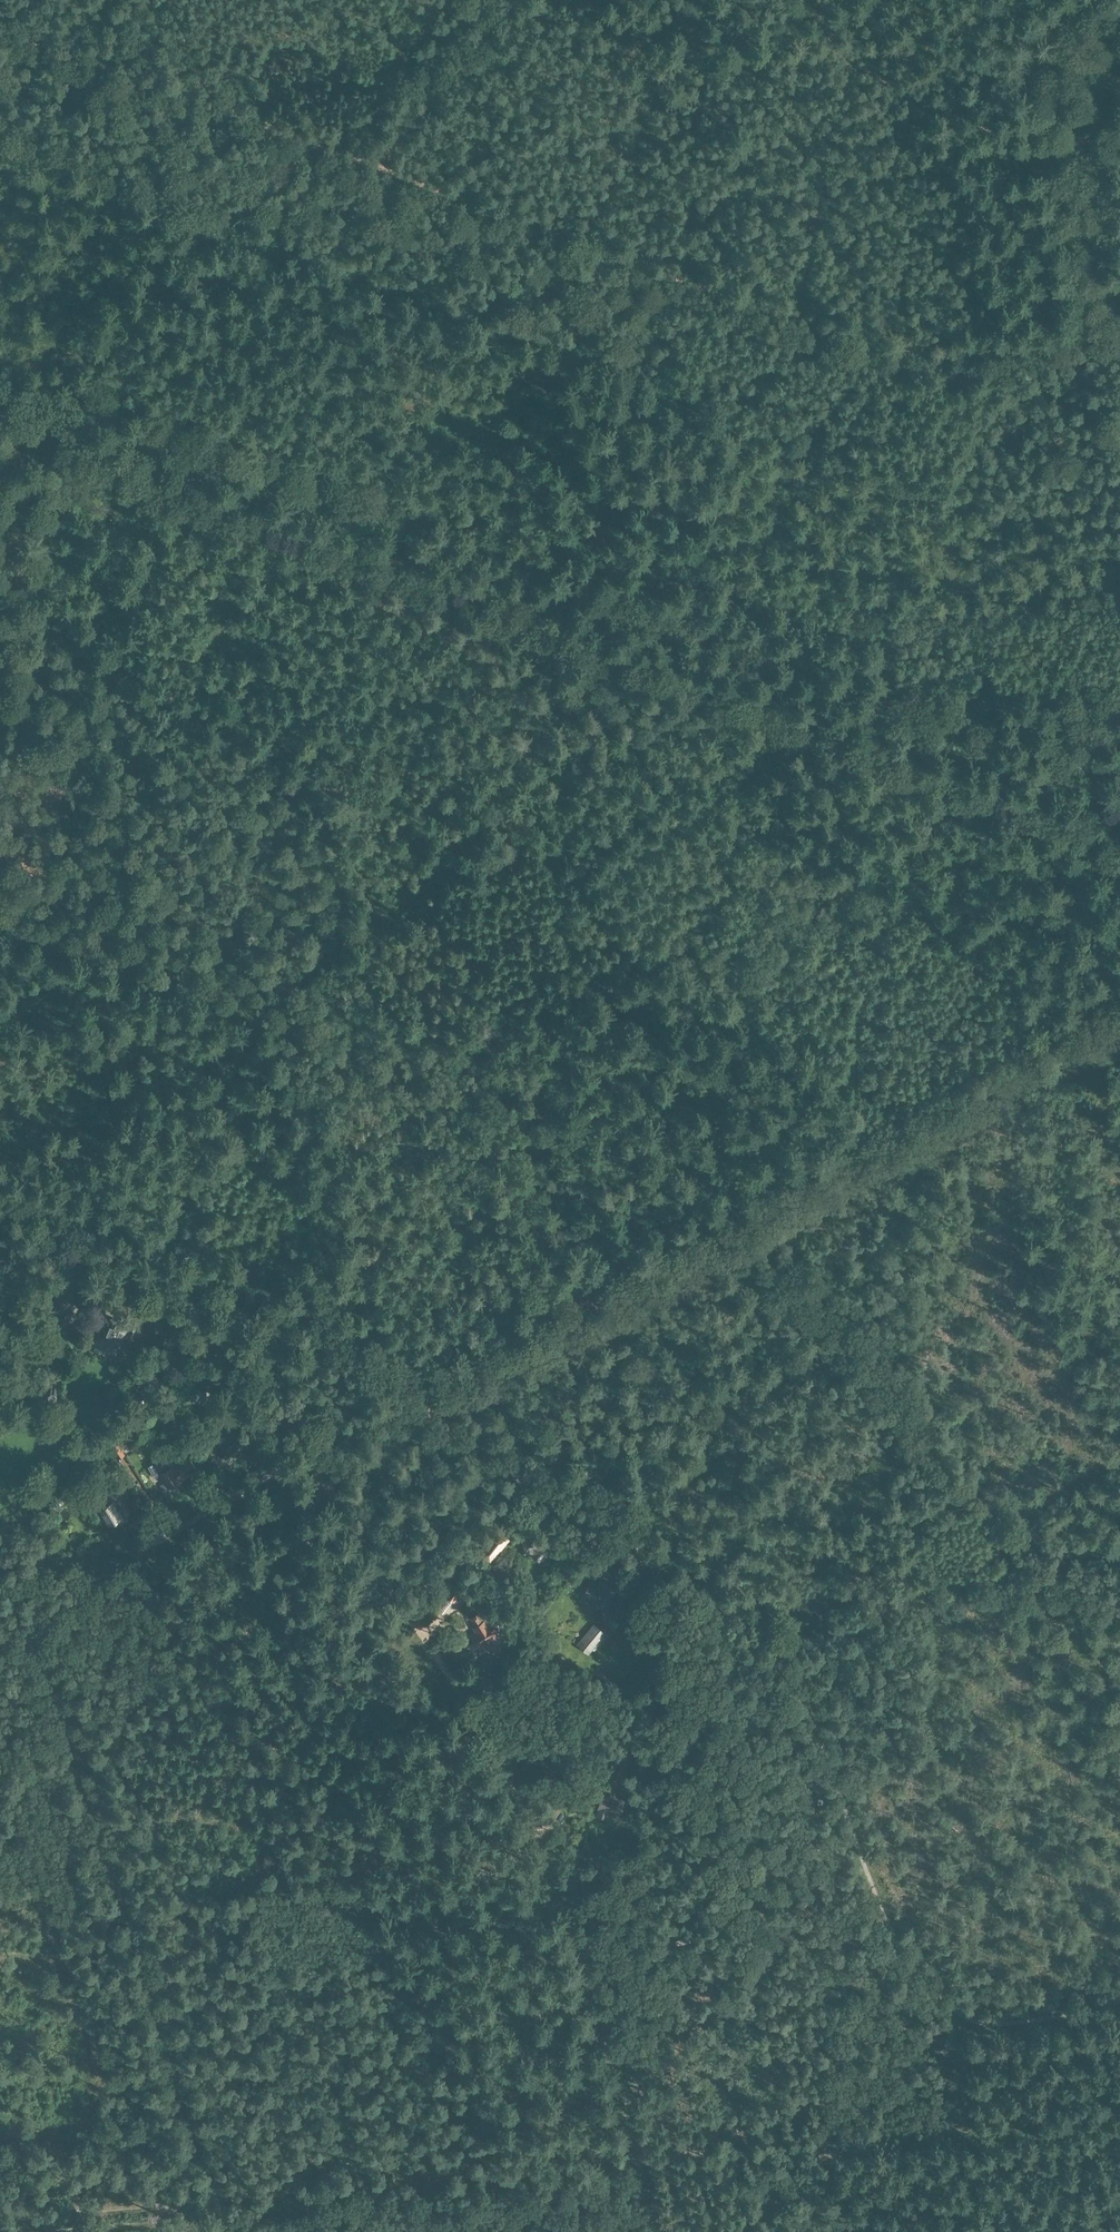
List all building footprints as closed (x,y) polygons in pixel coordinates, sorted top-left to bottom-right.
[(57,1305),(66,1289),(57,1284),(48,1299),(57,1305)] [(106,1317),(95,1341),(117,1350),(120,1344),(123,1335),(128,1337),(132,1339),(137,1326),(129,1322),(112,1315),(110,1319),(106,1317)] [(156,1365),(153,1372),(159,1375),(162,1369),(156,1365)] [(186,1382),(180,1392),(201,1403),(207,1393),(186,1382)] [(118,1443),(109,1448),(117,1459),(125,1454),(118,1443)] [(154,1463),(148,1467),(155,1478),(161,1474),(162,1475),(170,1487),(182,1479),(181,1478),(196,1469),(190,1458),(179,1464),(178,1465),(173,1456),(156,1466),(154,1463)] [(124,1515),(121,1511),(120,1510),(123,1508),(111,1487),(93,1498),(97,1505),(92,1508),(103,1526),(108,1522),(109,1524),(124,1515)] [(497,1529),(480,1552),(490,1560),(499,1548),(501,1549),(509,1538),(497,1529)] [(534,1535),(522,1536),(522,1537),(522,1538),(524,1553),(532,1553),(543,1561),(552,1549),(551,1548),(552,1548),(534,1535)] [(460,1605),(472,1588),(459,1578),(447,1596),(460,1605)] [(602,1580),(598,1587),(588,1582),(582,1594),(590,1598),(590,1599),(606,1608),(615,1590),(610,1588),(611,1585),(602,1580)] [(612,1611),(610,1616),(620,1621),(623,1617),(627,1610),(614,1604),(611,1611),(612,1611)] [(479,1612),(469,1618),(475,1627),(473,1628),(476,1633),(472,1635),(482,1650),(491,1644),(489,1641),(495,1637),(495,1636),(497,1634),(494,1629),(492,1630),(490,1626),(485,1620),(485,1621),(480,1613),(479,1612)] [(589,1654),(606,1633),(595,1623),(577,1644),(589,1654)] [(514,1635),(510,1638),(510,1642),(514,1645),(518,1642),(518,1638),(514,1635)] [(623,1747),(613,1744),(608,1766),(618,1768),(623,1747)] [(640,1766),(639,1769),(652,1771),(653,1764),(640,1762),(640,1766)] [(608,1818),(609,1811),(622,1814),(626,1798),(602,1792),(596,1815),(608,1818)]
